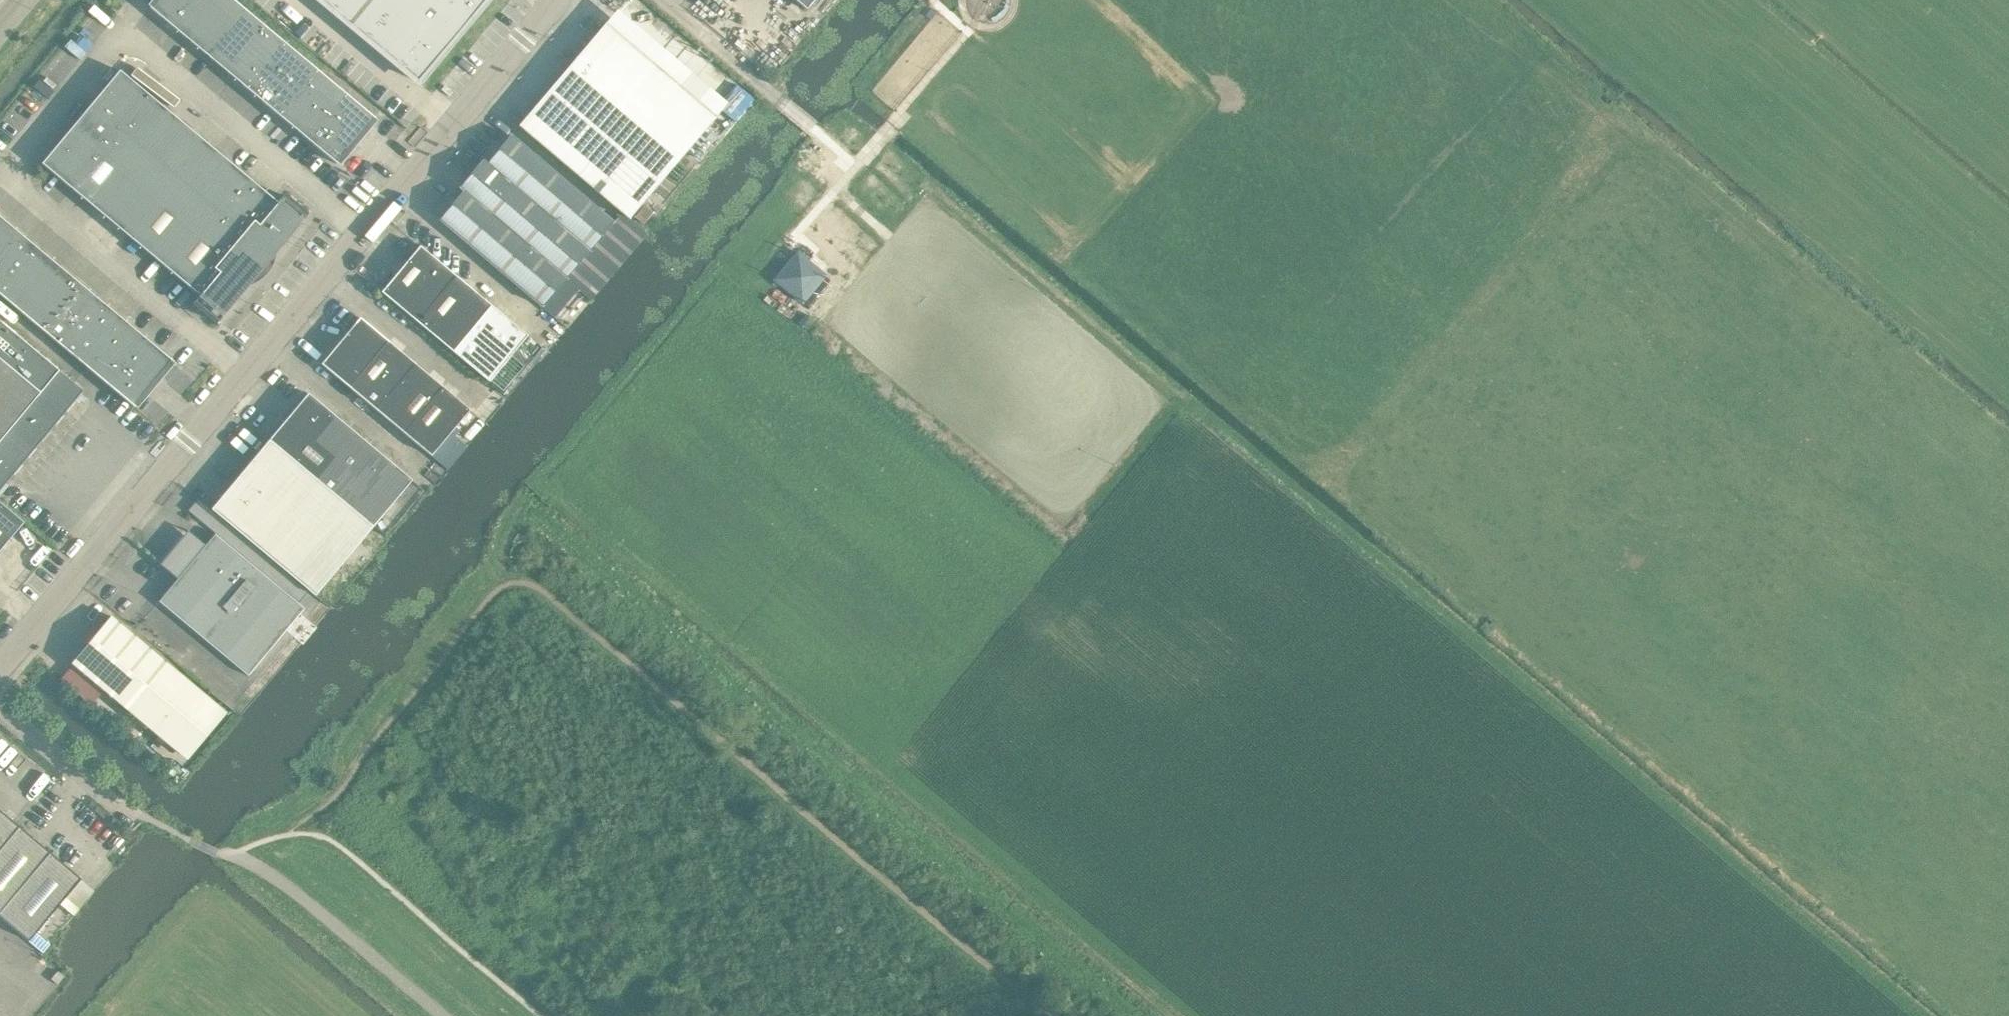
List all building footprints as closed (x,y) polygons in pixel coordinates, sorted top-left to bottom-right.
[(337,163),(336,162),(373,118),(374,119),(375,118),(234,0),(157,0),(151,7),(150,6),(149,7),(336,164),(337,163)] [(418,83),(487,0),(319,0),(418,83)] [(813,0),(794,0),(805,9),(813,0)] [(628,219),(655,187),(714,118),(604,24),(545,94),(518,125),(621,212),(628,219)] [(82,114),(262,269),(307,215),(306,214),(304,215),(283,197),(284,196),(283,195),(277,202),(119,70),(82,114)] [(262,269),(82,114),(41,163),(199,295),(193,302),(195,303),(196,302),(217,320),(216,321),(217,322),(262,269)] [(647,233),(628,219),(620,213),(612,222),(510,135),(487,163),(482,160),(459,188),(463,191),(439,219),(541,306),(568,328),(647,233)] [(642,204),(633,216),(642,224),(652,211),(642,204)] [(171,361),(172,361),(0,217),(0,295),(134,407),(135,406),(134,405),(171,361)] [(541,347),(527,335),(419,245),(380,292),(502,393),(541,347)] [(796,249),(772,279),(801,303),(826,273),(796,249)] [(431,455),(469,409),(359,317),(321,363),(431,455)] [(0,323),(0,489),(82,391),(0,323)] [(376,522),(389,533),(424,492),(307,393),(210,508),(315,595),(376,522)] [(196,498),(187,510),(298,602),(308,590),(196,498)] [(23,522),(0,503),(0,550),(23,522)] [(304,608),(212,533),(156,601),(248,676),(304,608)] [(71,662),(179,753),(186,759),(225,712),(218,706),(110,616),(71,662)] [(187,769),(179,763),(173,771),(180,777),(187,769)] [(65,897),(79,908),(94,890),(80,879),(81,878),(0,810),(0,916),(28,940),(65,897)]
